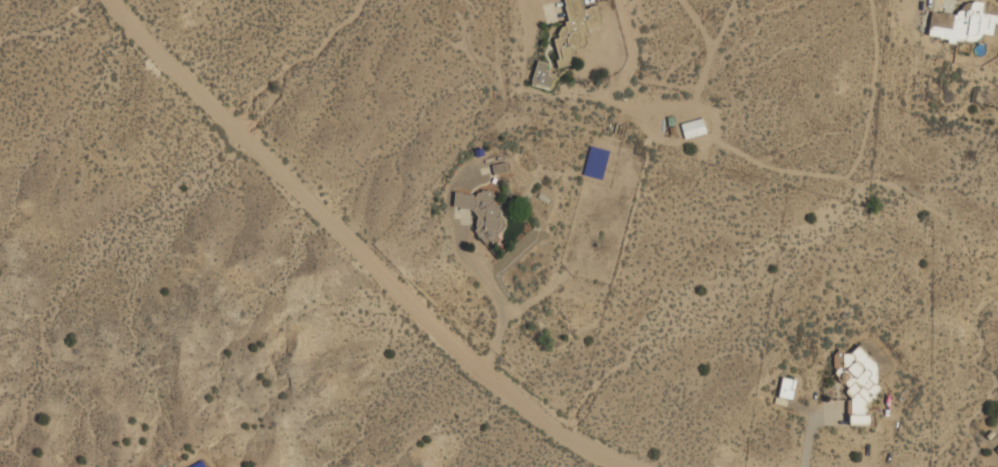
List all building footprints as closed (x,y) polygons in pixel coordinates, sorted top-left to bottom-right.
[(573,64),(571,48),(587,47),(585,26),(601,24),(599,4),(582,6),(582,0),(563,0),(566,25),(557,26),(558,36),(554,37),(557,66),(573,64)] [(927,37),(981,41),(982,33),(996,34),(997,4),(959,1),(958,12),(929,10),(927,37)] [(546,71),(547,62),(534,60),(531,83),(550,85),(551,72),(546,71)] [(706,131),(701,116),(680,123),(684,138),(706,131)] [(452,206),(476,209),(473,238),(495,240),(501,195),(454,189),(452,206)] [(874,424),(872,349),(834,350),(835,382),(847,382),(848,424),(874,424)] [(777,396),(792,400),(797,378),(782,375),(777,396)]
